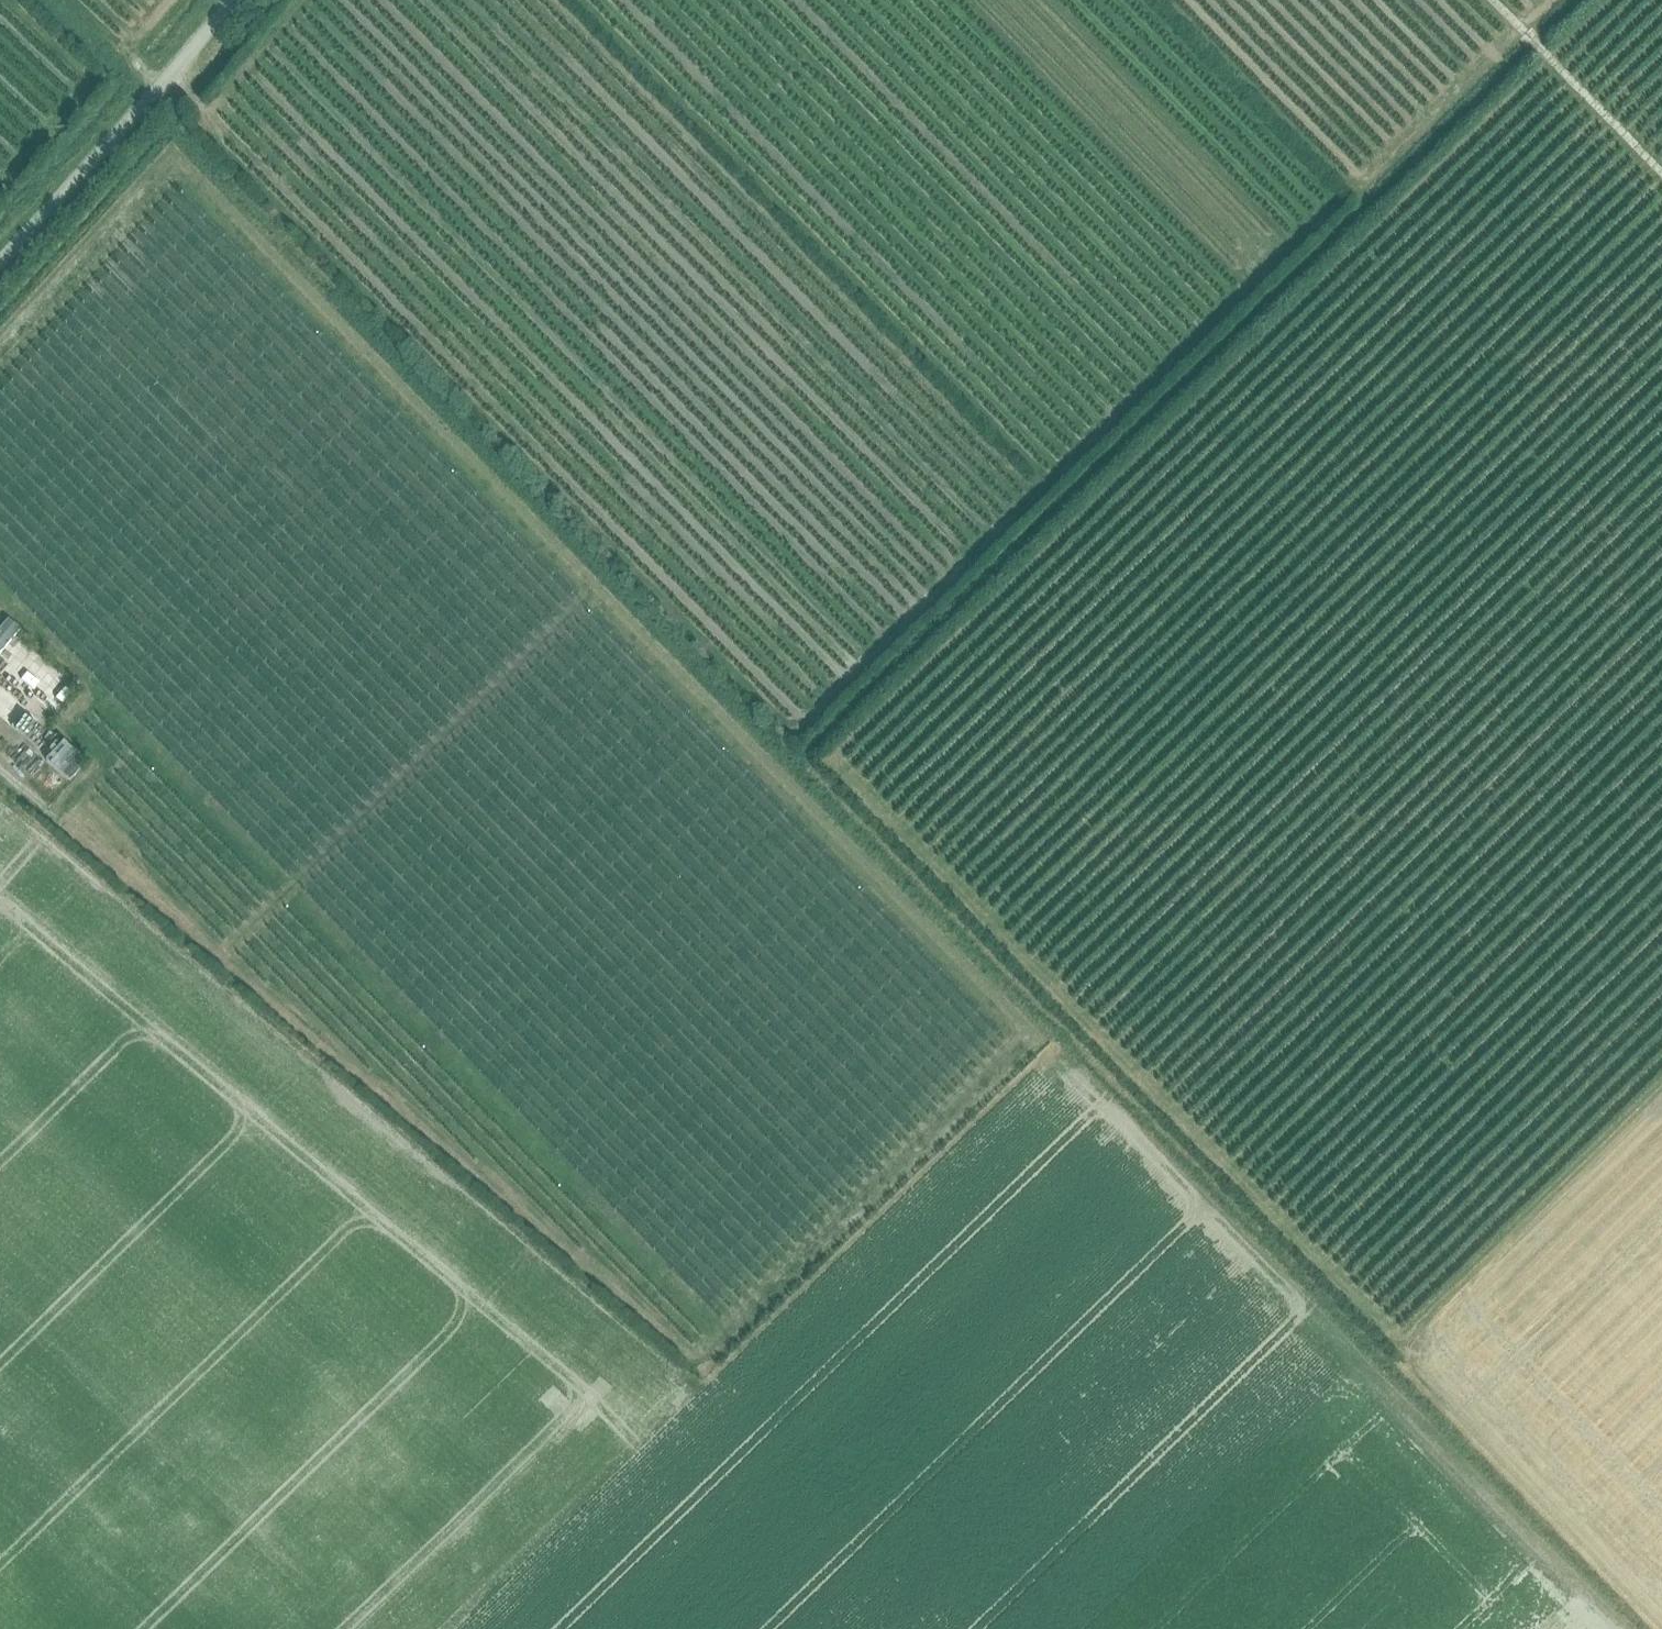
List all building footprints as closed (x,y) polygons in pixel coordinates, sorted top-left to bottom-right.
[(17,625),(6,615),(0,621),(0,643),(17,625)] [(20,673),(49,701),(74,674),(44,647),(20,673)] [(5,725),(29,715),(16,685),(0,692),(0,715),(5,725)]
